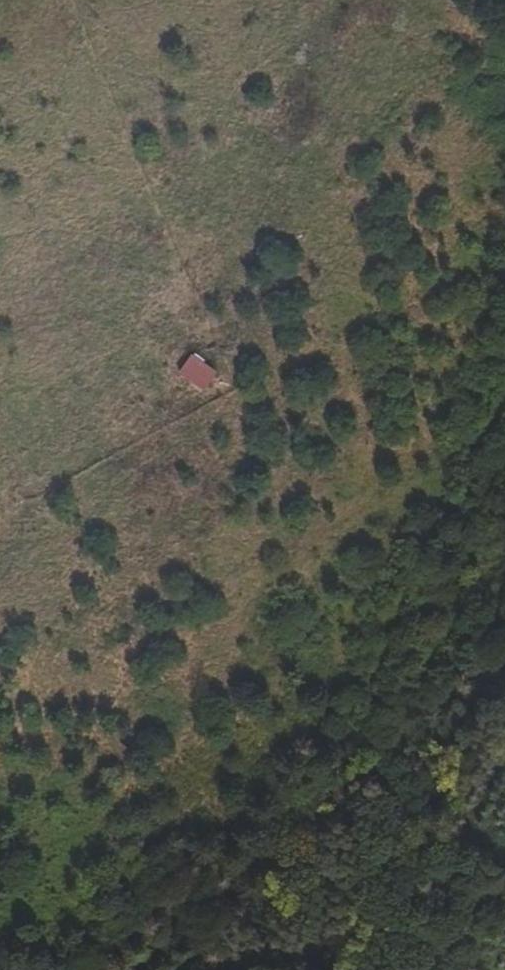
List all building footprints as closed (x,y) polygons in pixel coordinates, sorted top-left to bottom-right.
[(207,370),(183,356),(173,374),(196,387),(207,370)]
